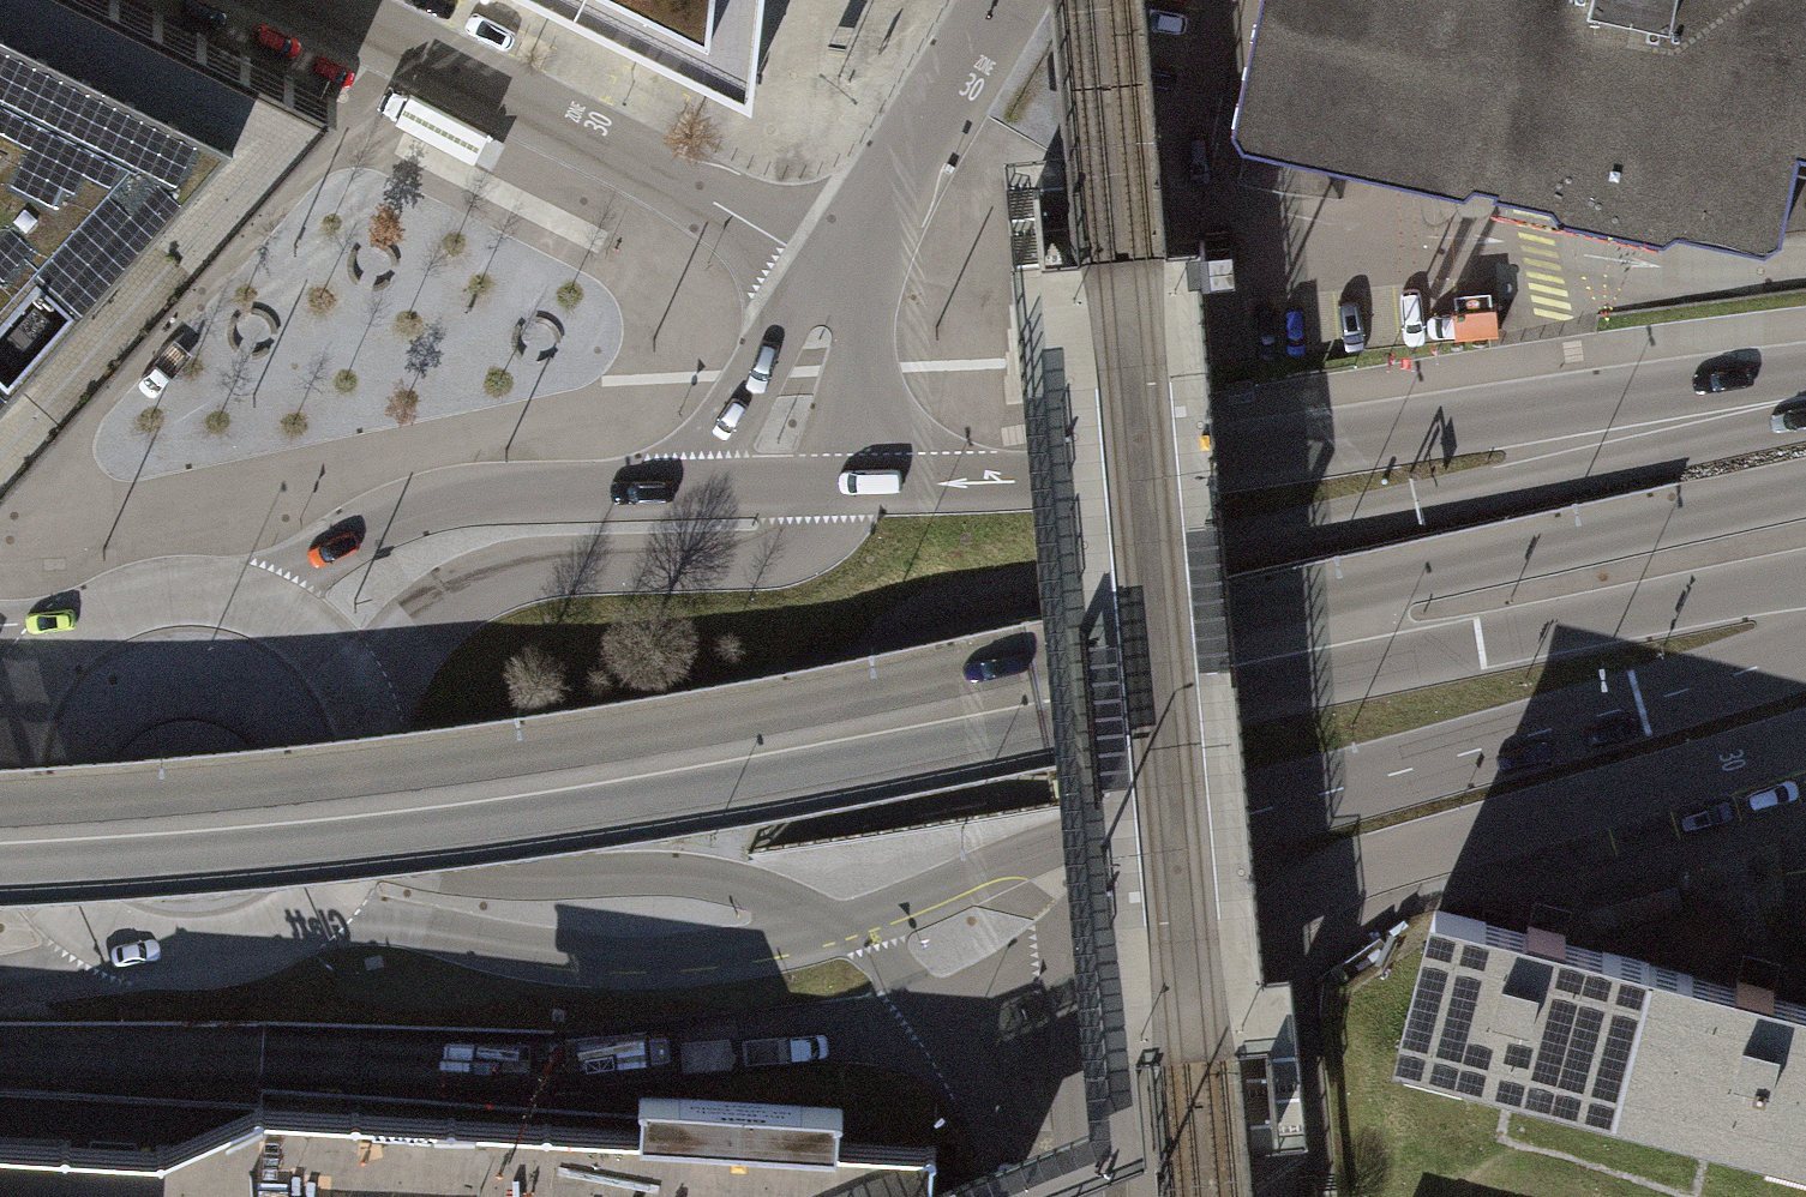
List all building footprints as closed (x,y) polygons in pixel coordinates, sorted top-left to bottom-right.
[(337,99),(212,38),(134,0),(109,0),(102,8),(0,120),(0,221),(129,331),(321,117),(337,99)] [(109,0),(0,0),(0,120),(102,8),(109,0)] [(750,89),(758,12),(760,0),(569,0),(750,89)] [(1233,152),(1533,215),(1668,244),(1669,239),(1771,260),(1774,247),(1793,155),(1805,158),(1805,0),(1265,0),(1233,152)] [(0,221),(0,475),(85,380),(129,331),(0,221)] [(1222,513),(1190,515),(1201,659),(1233,656),(1222,513)] [(1117,630),(1084,632),(1095,776),(1128,773),(1117,630)] [(1406,1031),(1617,1084),(1647,965),(1541,938),(1436,911),(1406,1031)] [(1617,1084),(1805,1132),(1805,1005),(1751,991),(1647,965),(1617,1084)] [(820,1138),(261,1105),(193,1134),(155,1150),(0,1141),(0,1196),(930,1196),(931,1180),(933,1151),(820,1138)]
